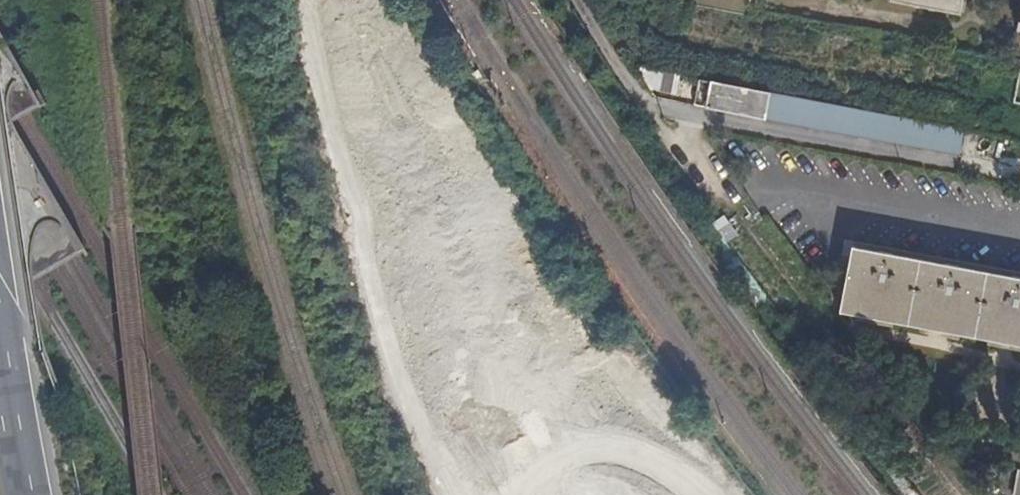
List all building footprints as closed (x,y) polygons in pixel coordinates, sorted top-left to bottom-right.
[(746,14),(749,0),(675,0),(746,14)] [(958,13),(961,0),(892,0),(958,13)] [(653,93),(678,93),(678,74),(653,74),(653,93)] [(703,84),(698,109),(762,122),(766,96),(703,84)] [(961,134),(766,96),(762,122),(957,160),(961,134)] [(850,242),(836,306),(1019,342),(1019,275),(850,242)] [(552,468),(576,494),(695,494),(584,374),(543,411),(576,447),(552,468)] [(1016,466),(1011,492),(1019,494),(1019,467),(1016,466)]
